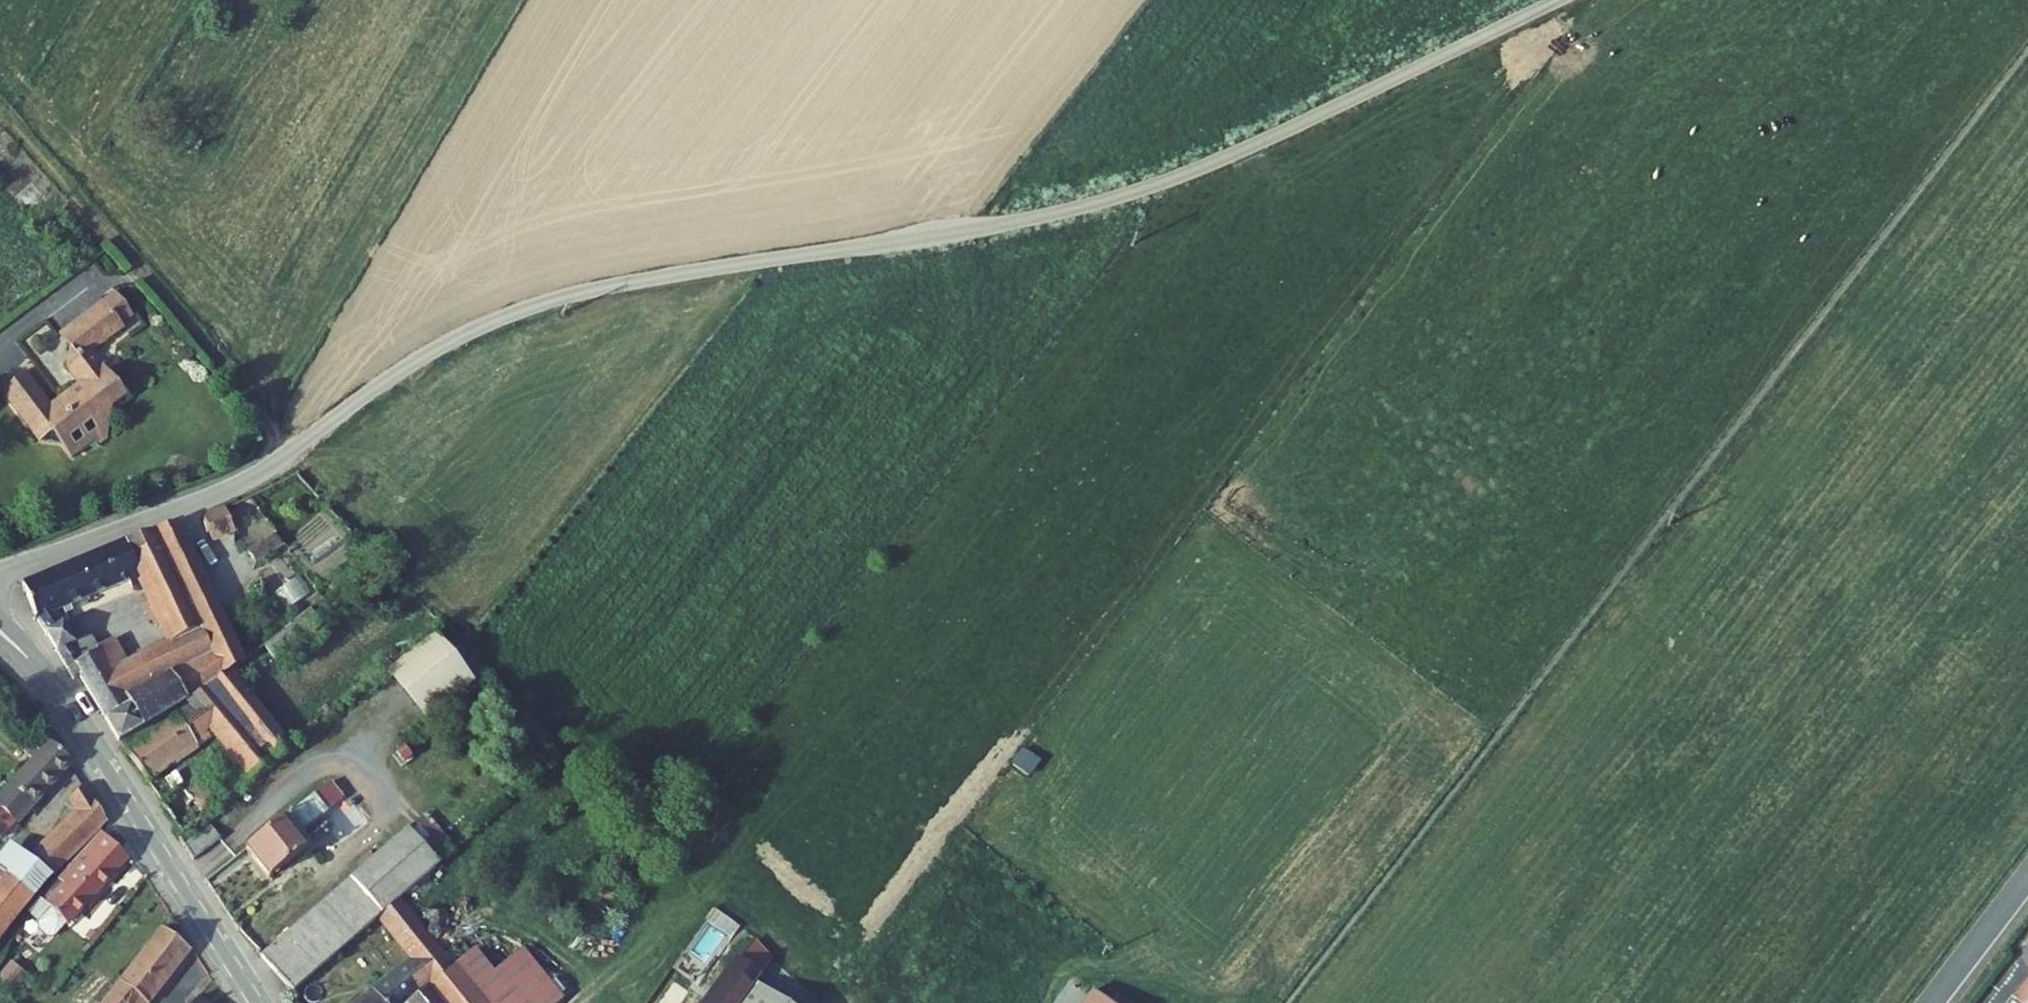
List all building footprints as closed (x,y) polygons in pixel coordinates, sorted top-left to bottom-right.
[(38,191),(22,171),(5,185),(22,204),(38,191)] [(132,311),(117,293),(62,337),(70,348),(69,373),(80,387),(54,407),(27,375),(2,394),(42,446),(65,450),(75,462),(97,444),(100,450),(110,442),(96,425),(128,400),(94,356),(126,331),(119,321),(132,311)] [(226,507),(204,514),(216,543),(237,535),(226,507)] [(182,528),(172,524),(26,585),(42,621),(79,681),(85,678),(126,742),(194,700),(178,673),(220,649),(171,551),(189,543),(182,528)] [(246,661),(189,543),(171,551),(220,649),(178,673),(194,700),(211,687),(238,667),(246,661)] [(448,631),(388,678),(419,716),(482,667),(463,646),(448,631)] [(282,635),(266,647),(278,662),(294,650),(282,635)] [(125,646),(110,655),(123,677),(137,668),(125,646)] [(192,705),(213,734),(237,765),(206,789),(202,783),(166,806),(186,836),(294,751),(239,678),(244,674),(238,667),(211,687),(213,690),(192,705)] [(491,676),(482,667),(419,716),(428,728),(491,676)] [(192,705),(178,715),(199,745),(213,734),(192,705)] [(199,745),(178,715),(165,725),(167,728),(133,753),(153,785),(201,748),(199,745)] [(55,748),(1,809),(18,826),(72,767),(55,748)] [(82,812),(35,860),(56,882),(111,824),(86,790),(73,801),(82,812)] [(317,796),(249,849),(278,886),(317,855),(306,841),(327,825),(338,839),(346,832),(317,796)] [(3,845),(18,826),(1,809),(0,809),(0,842),(3,845)] [(226,838),(217,826),(190,847),(198,860),(226,838)] [(418,832),(268,955),(296,993),(446,867),(418,832)] [(66,876),(73,883),(49,909),(54,914),(41,927),(41,934),(50,943),(57,943),(129,860),(104,836),(66,876)] [(52,883),(7,851),(0,861),(0,952),(52,883)] [(49,909),(42,902),(30,915),(41,927),(54,914),(49,909)] [(411,952),(430,936),(405,905),(386,922),(411,952)] [(194,953),(165,931),(111,1002),(158,1002),(194,953)] [(477,953),(446,979),(458,995),(490,968),(477,953)] [(527,954),(497,978),(518,1002),(564,1002),(566,1001),(527,954)] [(414,965),(390,986),(391,988),(416,967),(414,965)] [(434,989),(416,967),(391,988),(398,996),(422,976),(433,990),(434,989)] [(433,990),(444,1002),(518,1002),(497,978),(490,968),(458,995),(446,979),(434,989),(433,990)] [(364,1002),(444,1002),(433,990),(422,976),(398,996),(391,988),(390,986),(388,984),(364,1002)] [(1090,984),(1075,1002),(1114,1002),(1090,984)] [(2027,986),(2014,1002),(2027,1002),(2027,987),(2027,986)]
